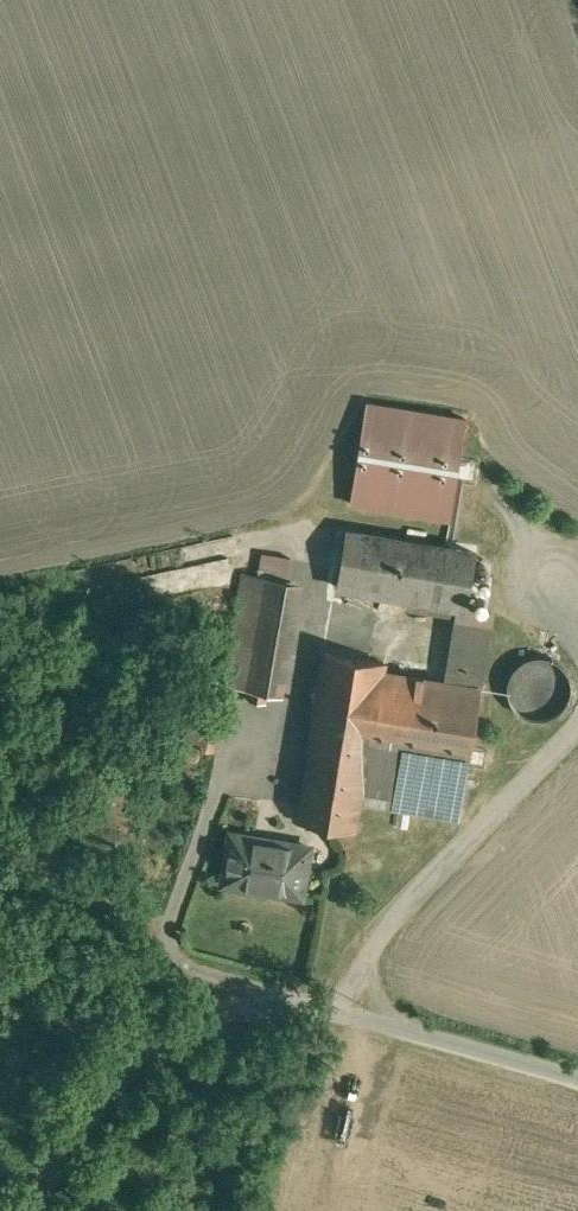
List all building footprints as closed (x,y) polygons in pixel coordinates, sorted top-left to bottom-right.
[(467,419),(367,402),(351,503),(450,519),(467,419)] [(477,552),(346,531),(337,587),(410,599),(408,608),(457,616),(446,681),(479,687),(490,611),(466,606),(477,552)] [(291,558),(266,554),(263,576),(287,580),(291,558)] [(244,572),(224,684),(239,687),(259,575),(244,572)] [(263,576),(259,575),(239,687),(252,690),(267,692),(287,580),(263,576)] [(446,681),(383,671),(385,662),(326,652),(298,820),(356,829),(361,801),(370,746),(468,762),(469,762),(481,687),(479,687),(446,681)] [(571,699),(573,687),(570,675),(563,665),(553,658),(541,656),(529,659),(518,666),(512,676),(510,688),(512,701),(520,711),(530,717),(542,719),(554,717),(564,710),(571,699)] [(267,692),(252,690),(250,700),(265,703),(267,692)] [(222,699),(199,695),(189,746),(213,750),(222,699)] [(468,762),(370,746),(361,801),(459,817),(468,762)] [(310,846),(231,833),(223,883),(302,895),(310,846)]
